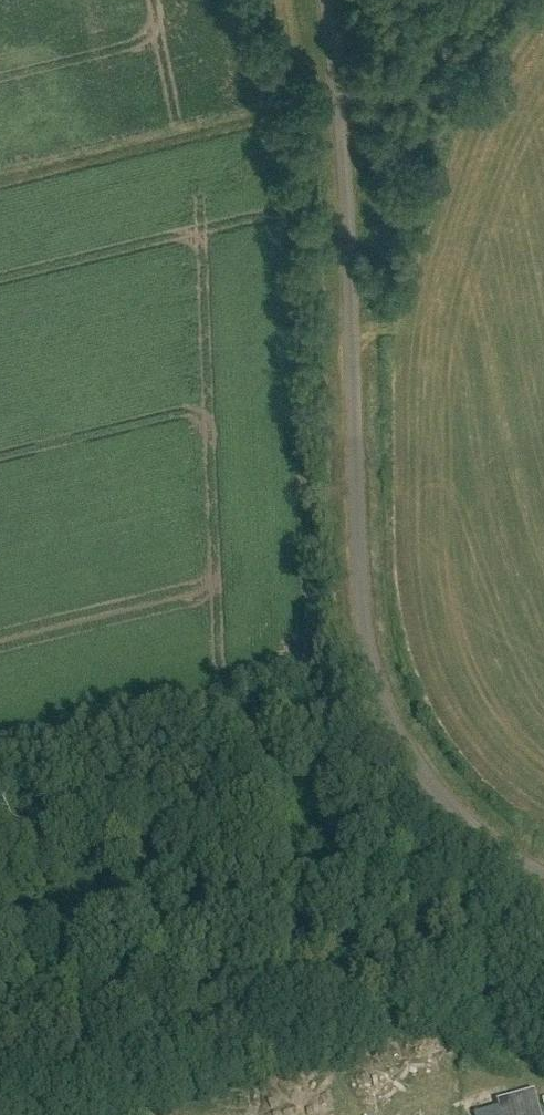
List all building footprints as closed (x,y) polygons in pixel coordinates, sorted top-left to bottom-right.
[(497,1100),(501,1114),(541,1114),(534,1090),(497,1100)]
